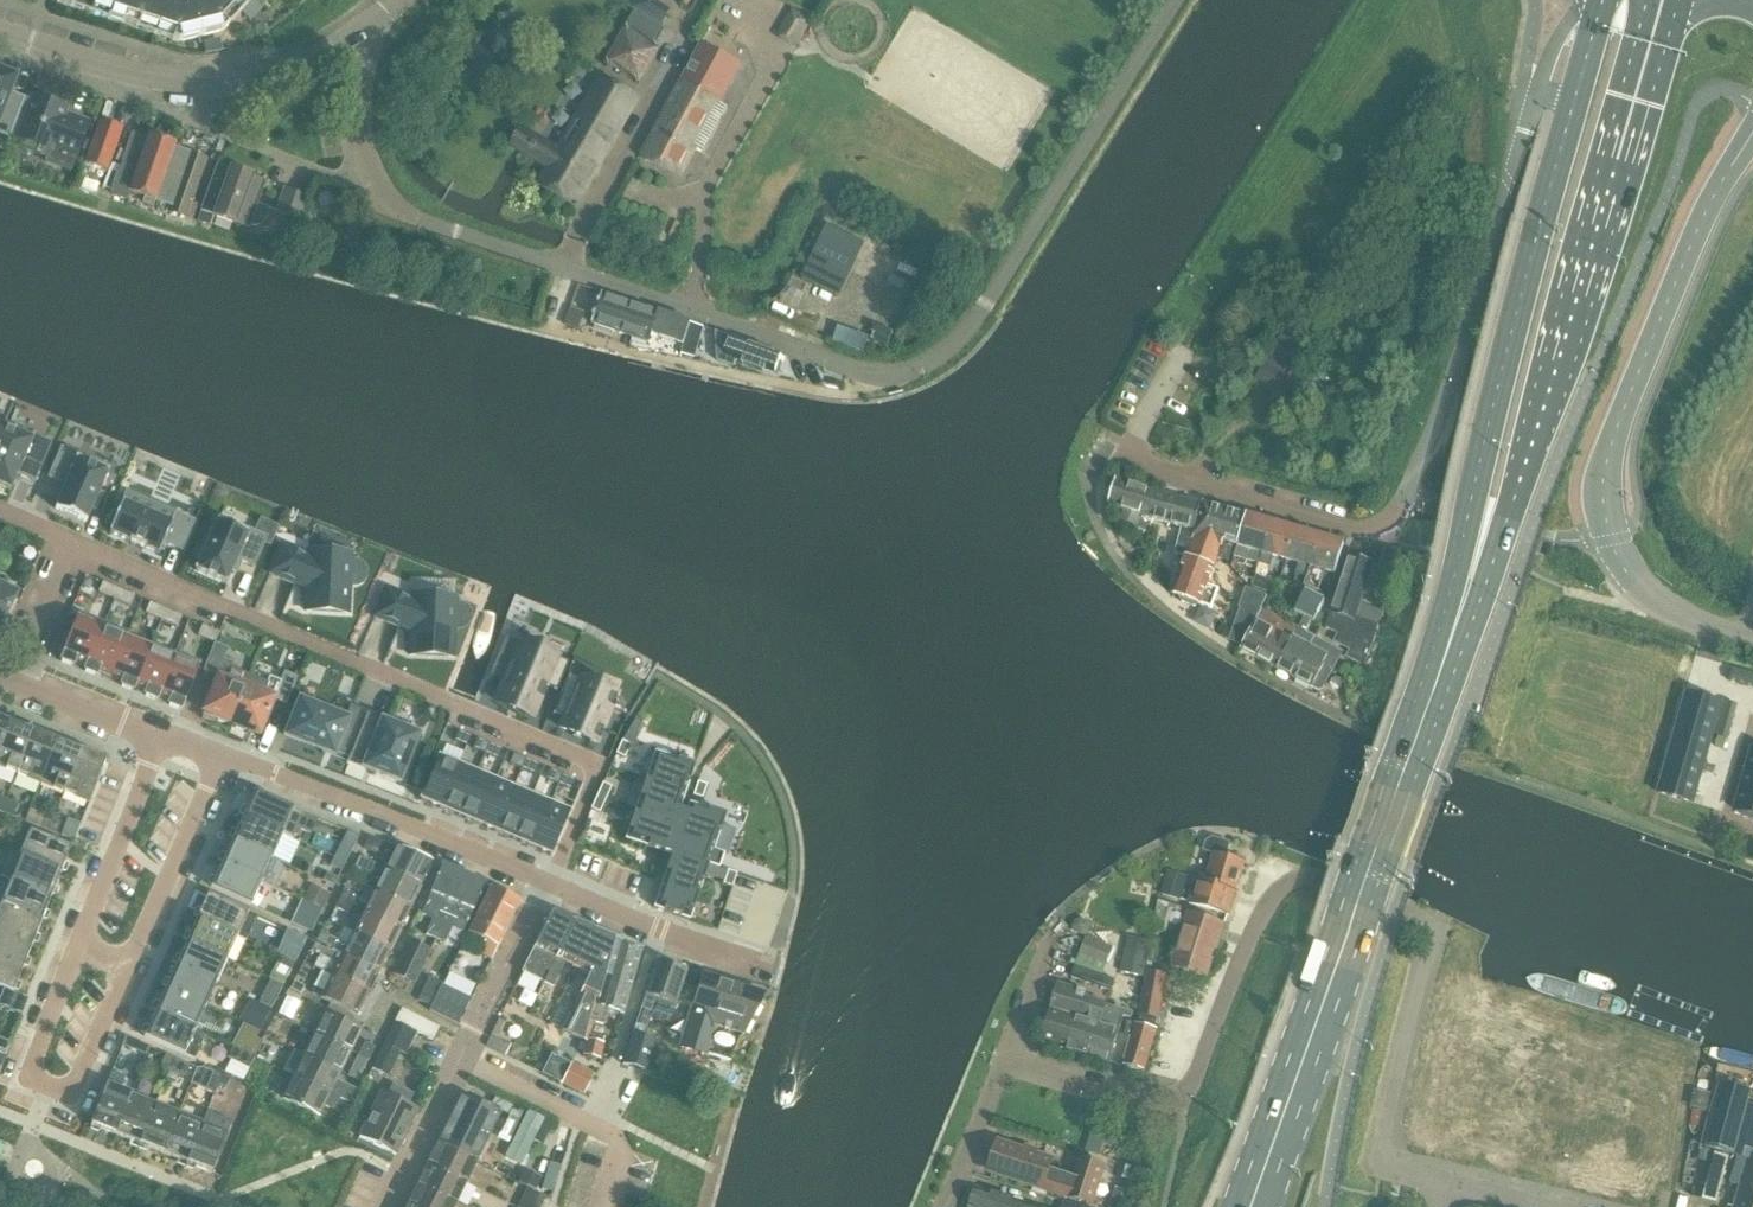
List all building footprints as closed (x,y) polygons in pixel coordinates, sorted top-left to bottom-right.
[(56,3),(177,44),(223,32),(253,0),(57,0),(56,3)] [(650,4),(652,0),(635,0),(630,9),(661,27),(669,15),(650,4)] [(795,47),(810,22),(793,12),(778,37),(795,47)] [(655,47),(664,31),(634,14),(626,30),(655,47)] [(212,42),(204,44),(206,52),(214,50),(212,42)] [(719,104),(739,66),(702,47),(643,157),(680,177),(695,150),(691,148),(715,102),(719,104)] [(8,139),(23,99),(7,93),(12,80),(0,75),(0,136),(8,139)] [(600,77),(558,151),(525,131),(514,150),(544,167),(536,180),(579,204),(640,99),(600,77)] [(9,137),(17,139),(49,151),(45,162),(70,172),(88,123),(64,114),(65,109),(32,97),(31,101),(23,99),(9,137)] [(85,162),(107,170),(121,130),(99,122),(85,162)] [(130,193),(145,198),(144,202),(153,206),(155,201),(170,207),(169,211),(192,220),(197,204),(206,176),(201,174),(205,160),(188,154),(185,163),(169,158),(173,147),(153,140),(132,133),(112,195),(128,201),(130,193)] [(197,222),(210,227),(213,217),(234,225),(234,224),(247,228),(248,226),(252,226),(256,226),(260,224),(263,222),(265,218),(268,210),(269,209),(256,204),(264,182),(251,177),(252,176),(230,167),(230,168),(218,163),(210,186),(197,222)] [(275,213),(298,221),(306,197),(284,189),(275,213)] [(803,279),(839,296),(864,244),(828,226),(803,279)] [(440,249),(437,260),(445,262),(448,252),(440,249)] [(369,250),(366,260),(382,264),(385,254),(369,250)] [(471,262),(469,269),(478,272),(480,265),(471,262)] [(602,296),(592,325),(631,337),(641,307),(603,294),(602,296)] [(641,307),(631,337),(650,344),(653,335),(684,345),(690,324),(691,323),(641,307)] [(1290,322),(1270,355),(1269,354),(1255,379),(1275,390),(1295,356),(1299,358),(1310,339),(1296,331),(1298,327),(1290,322)] [(684,345),(684,346),(697,350),(703,328),(690,324),(684,345)] [(875,329),(871,341),(887,347),(891,334),(875,329)] [(731,338),(715,332),(717,362),(735,368),(738,361),(743,363),(742,365),(765,374),(766,371),(775,375),(782,356),(731,338)] [(10,491),(17,475),(33,483),(50,445),(31,436),(30,440),(2,428),(0,433),(0,486),(10,491)] [(61,449),(49,478),(62,484),(57,495),(61,497),(55,510),(85,523),(91,509),(95,511),(102,495),(98,493),(107,473),(78,461),(79,457),(61,449)] [(1148,533),(1153,520),(1154,519),(1140,516),(1148,490),(1115,480),(1108,505),(1125,511),(1120,523),(1123,529),(1129,532),(1136,529),(1148,533)] [(1174,555),(1187,558),(1196,533),(1203,506),(1157,493),(1148,490),(1140,516),(1154,519),(1153,520),(1181,527),(1174,555)] [(159,555),(164,544),(181,551),(193,522),(175,514),(170,524),(122,503),(109,533),(159,555)] [(1204,504),(1203,506),(1196,533),(1214,539),(1208,554),(1218,557),(1228,561),(1241,514),(1204,504)] [(1234,556),(1259,564),(1270,523),(1246,516),(1234,556)] [(231,571),(235,573),(240,561),(253,567),(266,538),(247,530),(246,534),(217,521),(208,541),(204,539),(197,556),(201,557),(195,571),(226,584),(231,571)] [(1273,557),(1286,561),(1294,530),(1270,523),(1259,564),(1255,575),(1266,578),(1273,557)] [(1294,584),(1305,587),(1308,579),(1307,579),(1319,537),(1294,530),(1286,561),(1300,565),(1294,584)] [(1196,533),(1187,558),(1174,595),(1180,598),(1182,603),(1195,608),(1200,605),(1212,610),(1219,591),(1207,586),(1218,557),(1208,554),(1214,539),(1196,533)] [(1308,579),(1305,587),(1318,591),(1324,571),(1335,574),(1343,544),(1319,537),(1307,579),(1308,579)] [(306,555),(281,545),(268,575),(294,586),(295,584),(305,585),(303,612),(348,614),(350,584),(355,584),(360,582),(363,577),(363,572),(361,567),(356,564),(351,564),(351,556),(306,554),(306,555)] [(1387,547),(1385,556),(1390,564),(1398,566),(1403,551),(1387,547)] [(1326,629),(1337,634),(1370,651),(1371,648),(1378,626),(1356,618),(1373,564),(1350,557),(1326,629)] [(1252,588),(1271,594),(1275,583),(1256,576),(1252,588)] [(385,588),(372,619),(374,619),(397,629),(398,629),(399,628),(409,628),(408,655),(452,657),(454,628),(459,628),(464,625),(467,621),(467,615),(465,611),(460,608),(455,607),(455,600),(450,599),(450,597),(451,584),(415,582),(415,595),(414,598),(410,597),(410,599),(385,588)] [(118,590),(102,583),(98,593),(114,600),(118,590)] [(18,594),(0,585),(0,628),(18,594)] [(1248,589),(1239,611),(1241,612),(1259,619),(1264,610),(1269,600),(1271,597),(1268,596),(1251,590),(1248,589)] [(134,597),(118,590),(114,600),(130,607),(134,597)] [(1305,593),(1295,614),(1305,618),(1312,622),(1314,623),(1324,603),(1305,593)] [(165,611),(149,604),(145,614),(161,620),(165,611)] [(1264,610),(1242,650),(1277,669),(1299,629),(1264,610)] [(181,618),(165,611),(161,620),(177,627),(181,618)] [(72,667),(73,664),(86,669),(104,624),(79,614),(69,639),(65,638),(59,651),(64,653),(61,659),(62,659),(61,662),(72,667)] [(1299,629),(1277,669),(1294,678),(1316,638),(1307,633),(1312,622),(1305,618),(1299,629)] [(84,672),(96,677),(97,673),(110,679),(128,634),(104,624),(86,669),(84,672)] [(218,634),(202,627),(197,636),(214,643),(218,634)] [(127,640),(129,634),(128,634),(110,679),(122,684),(121,687),(132,692),(134,688),(150,649),(127,640)] [(1370,651),(1337,634),(1333,641),(1350,649),(1346,657),(1364,666),(1370,651)] [(1316,638),(1294,678),(1321,692),(1342,652),(1316,638)] [(519,642),(495,702),(533,717),(545,687),(548,687),(556,691),(568,662),(560,659),(519,642)] [(216,678),(202,713),(203,714),(212,717),(215,718),(217,721),(224,724),(227,723),(230,724),(249,677),(232,670),(234,665),(223,661),(228,650),(214,644),(203,673),(216,678)] [(157,698),(175,653),(174,653),(172,658),(150,649),(134,688),(146,693),(145,697),(156,701),(157,698)] [(168,706),(180,711),(181,707),(182,708),(200,663),(175,653),(157,698),(170,703),(168,706)] [(1729,682),(1752,689),(1752,677),(1732,671),(1729,682)] [(249,677),(230,724),(233,726),(235,729),(242,731),(245,731),(249,732),(257,735),(258,736),(273,699),(286,704),(287,705),(297,678),(284,673),(279,683),(269,679),(267,684),(249,677)] [(561,693),(553,715),(563,719),(559,728),(596,744),(617,695),(568,675),(561,693)] [(1687,693),(1658,794),(1693,803),(1721,703),(1687,693)] [(1725,702),(1715,736),(1727,740),(1737,705),(1725,702)] [(347,765),(367,713),(350,706),(345,721),(300,703),(286,737),(332,755),(333,754),(348,760),(346,764),(347,765)] [(385,720),(367,713),(347,765),(348,765),(350,760),(365,766),(364,768),(398,781),(416,737),(384,724),(385,720)] [(9,724),(0,720),(0,745),(9,724)] [(16,774),(33,733),(9,724),(0,745),(0,768),(16,774)] [(458,732),(454,742),(466,747),(470,737),(458,732)] [(16,774),(40,784),(56,743),(33,733),(16,774)] [(476,740),(472,749),(484,754),(488,745),(476,740)] [(622,742),(616,755),(624,759),(630,746),(622,742)] [(40,784),(64,793),(80,752),(56,743),(40,784)] [(488,745),(484,754),(497,760),(501,750),(488,745)] [(1735,810),(1744,813),(1743,817),(1752,820),(1752,752),(1752,751),(1735,810)] [(80,752),(64,793),(89,803),(105,762),(80,752)] [(654,753),(624,841),(663,854),(664,853),(671,856),(653,909),(689,921),(708,866),(718,869),(719,867),(723,855),(718,853),(718,854),(713,852),(721,826),(724,817),(715,814),(715,813),(688,804),(685,813),(679,811),(691,776),(690,776),(693,767),(684,764),(684,763),(654,753)] [(513,755),(509,765),(521,770),(525,760),(513,755)] [(438,759),(420,802),(440,810),(458,767),(438,759)] [(525,760),(521,770),(533,775),(537,765),(525,760)] [(458,767),(440,810),(458,817),(476,775),(458,767)] [(549,770),(545,780),(558,785),(562,776),(549,770)] [(476,775),(458,817),(476,825),(494,782),(476,775)] [(562,776),(558,785),(570,790),(574,781),(562,776)] [(494,782),(476,825),(495,833),(513,790),(494,782)] [(697,783),(693,796),(702,799),(706,786),(697,783)] [(602,784),(596,797),(605,801),(611,788),(602,784)] [(513,790),(495,833),(513,841),(531,798),(513,790)] [(253,793),(242,817),(282,835),(283,834),(292,839),(303,815),(253,793)] [(596,797),(590,810),(591,810),(599,814),(605,801),(596,797)] [(531,798),(513,841),(531,848),(549,805),(531,798)] [(6,800),(1,813),(13,817),(18,805),(6,800)] [(549,805),(531,848),(551,856),(569,814),(549,805)] [(40,828),(48,832),(53,819),(45,816),(40,828)] [(242,817),(231,841),(272,859),(282,835),(242,817)] [(53,819),(48,832),(56,835),(61,823),(53,819)] [(30,832),(20,857),(60,873),(61,873),(71,848),(30,832)] [(347,832),(333,859),(345,864),(358,837),(347,832)] [(393,854),(385,870),(420,888),(432,864),(369,837),(363,849),(381,856),(383,850),(393,854)] [(1189,903),(1229,916),(1245,863),(1226,858),(1230,845),(1213,839),(1206,843),(1204,852),(1213,854),(1206,881),(1196,878),(1189,903)] [(231,841),(221,864),(261,882),(272,859),(231,841)] [(10,880),(51,897),(60,873),(20,857),(9,852),(0,874),(0,876),(10,880)] [(382,876),(374,891),(410,909),(420,888),(385,870),(376,865),(359,858),(354,868),(371,876),(373,872),(382,876)] [(345,864),(333,859),(330,866),(341,872),(345,864)] [(261,882),(221,864),(210,889),(250,907),(261,882)] [(425,936),(435,940),(462,876),(441,867),(430,895),(421,915),(432,920),(425,936)] [(727,871),(723,885),(731,888),(732,888),(736,874),(727,871)] [(322,881),(333,887),(337,880),(326,874),(322,881)] [(462,876),(435,940),(444,944),(451,928),(463,933),(483,885),(462,876)] [(10,880),(1,904),(42,920),(51,897),(10,880)] [(1184,887),(1166,881),(1162,895),(1180,900),(1184,887)] [(310,886),(303,900),(322,909),(328,895),(310,886)] [(467,933),(484,941),(478,954),(491,961),(520,901),(490,888),(467,933)] [(343,892),(339,900),(364,913),(399,931),(410,909),(374,891),(368,904),(343,892)] [(207,895),(196,920),(236,938),(245,941),(256,917),(207,895)] [(361,918),(353,934),(388,952),(399,931),(364,913),(339,900),(335,908),(351,916),(352,914),(361,918)] [(307,903),(296,927),(310,933),(318,918),(322,910),(310,904),(307,903)] [(0,906),(0,931),(32,944),(42,920),(1,904),(0,906)] [(1156,929),(1163,931),(1170,908),(1164,906),(1156,929)] [(521,973),(543,984),(573,923),(551,913),(521,973)] [(1187,914),(1170,966),(1207,978),(1224,926),(1187,914)] [(1075,921),(1073,926),(1076,931),(1084,934),(1088,932),(1090,927),(1088,922),(1080,919),(1075,921)] [(196,920),(186,943),(226,961),(236,938),(196,920)] [(564,963),(575,968),(593,931),(573,923),(543,984),(552,988),(564,963)] [(23,968),(32,944),(0,931),(0,959),(23,968)] [(562,1031),(586,1043),(587,1040),(592,1022),(613,940),(593,931),(575,968),(590,976),(562,1031)] [(323,933),(318,944),(377,974),(388,952),(353,934),(347,946),(338,941),(323,933)] [(1119,973),(1142,978),(1151,943),(1128,938),(1119,973)] [(392,974),(413,985),(430,951),(409,940),(392,974)] [(613,940),(592,1022),(603,1025),(607,1011),(622,1015),(640,952),(613,940)] [(1112,950),(1085,940),(1080,953),(1107,963),(1112,950)] [(186,943),(175,966),(216,984),(226,961),(186,943)] [(314,969),(322,973),(366,995),(377,974),(318,944),(314,952),(321,955),(314,969)] [(286,951),(283,958),(294,964),(298,957),(286,951)] [(294,964),(283,958),(279,966),(290,972),(294,964)] [(0,959),(0,988),(4,990),(13,993),(23,968),(0,959)] [(686,971),(656,962),(635,1026),(646,1029),(656,1000),(674,1006),(686,971)] [(175,966),(165,989),(205,1008),(216,984),(175,966)] [(1071,978),(1096,987),(1100,975),(1075,966),(1071,978)] [(272,972),(269,979),(283,985),(286,978),(272,972)] [(366,995),(322,973),(312,994),(321,998),(320,999),(356,1017),(366,995)] [(1140,1015),(1159,1019),(1167,977),(1148,974),(1140,1015)] [(1100,975),(1096,987),(1111,992),(1115,980),(1100,975)] [(764,997),(701,977),(679,1047),(730,1062),(737,1040),(742,1036),(764,997)] [(418,1001),(431,1007),(436,997),(441,986),(442,984),(429,978),(418,1001)] [(263,996),(259,1004),(271,1010),(275,1002),(282,988),(271,982),(263,996)] [(294,983),(290,990),(300,995),(304,988),(294,983)] [(1042,1042),(1068,1050),(1077,1019),(1084,1021),(1085,1016),(1087,1015),(1091,1017),(1096,1001),(1083,997),(1085,992),(1058,984),(1050,1012),(1046,1011),(1042,1012),(1040,1022),(1041,1025),(1046,1026),(1042,1042)] [(431,1007),(428,1012),(458,1026),(471,1001),(441,986),(436,997),(431,1007)] [(0,998),(0,1008),(21,1016),(28,999),(25,998),(3,989),(0,998)] [(165,989),(154,1013),(195,1031),(205,1008),(165,989)] [(1068,1050),(1111,1062),(1119,1032),(1116,1031),(1121,1015),(1128,1017),(1130,1011),(1096,1001),(1091,1017),(1087,1015),(1085,1016),(1084,1021),(1077,1019),(1068,1050)] [(255,1011),(248,1026),(260,1032),(267,1017),(270,1011),(259,1005),(255,1011)] [(402,1010),(395,1022),(416,1033),(432,1041),(438,1028),(402,1010)] [(195,1031),(154,1013),(143,1037),(194,1060),(205,1036),(195,1031)] [(324,1014),(314,1035),(350,1053),(361,1032),(324,1014)] [(416,1033),(395,1022),(390,1032),(371,1070),(387,1077),(399,1052),(405,1055),(416,1033)] [(1119,1032),(1111,1062),(1144,1072),(1156,1030),(1130,1023),(1127,1035),(1119,1032)] [(632,1034),(622,1065),(645,1073),(654,1042),(632,1034)] [(314,1035),(303,1056),(340,1074),(350,1053),(314,1035)] [(125,1038),(122,1045),(146,1056),(149,1048),(128,1038),(125,1037),(125,1038)] [(490,1037),(485,1047),(505,1057),(510,1047),(498,1041),(490,1037)] [(586,1043),(583,1054),(598,1059),(602,1044),(587,1040),(586,1043)] [(9,1046),(0,1043),(0,1070),(9,1046)] [(365,1044),(358,1056),(368,1061),(374,1048),(365,1044)] [(246,1045),(243,1053),(254,1059),(258,1051),(246,1045)] [(254,1059),(243,1053),(233,1048),(227,1059),(249,1069),(254,1059)] [(161,1067),(168,1070),(174,1059),(166,1055),(161,1067)] [(550,1055),(541,1073),(583,1094),(593,1075),(550,1055)] [(303,1056),(293,1078),(329,1095),(340,1074),(303,1056)] [(174,1059),(168,1070),(176,1074),(181,1062),(174,1059)] [(354,1066),(348,1078),(357,1083),(363,1071),(354,1066)] [(218,1085),(223,1073),(215,1070),(206,1091),(214,1094),(218,1085)] [(231,1076),(223,1073),(218,1085),(226,1088),(231,1076)] [(90,1126),(115,1136),(131,1095),(119,1090),(124,1079),(111,1074),(90,1126)] [(293,1078),(282,1099),(319,1117),(324,1106),(343,1115),(348,1105),(347,1104),(329,1095),(293,1078)] [(336,1082),(329,1095),(347,1104),(354,1091),(353,1091),(336,1082)] [(1705,1149),(1737,1157),(1730,1184),(1739,1187),(1734,1206),(1752,1206),(1752,1107),(1747,1105),(1751,1091),(1722,1083),(1705,1149)] [(359,1138),(395,1156),(417,1111),(381,1093),(359,1138)] [(115,1136),(138,1145),(155,1104),(131,1095),(115,1136)] [(448,1121),(437,1144),(476,1163),(487,1140),(499,1115),(460,1097),(448,1121)] [(138,1145),(162,1155),(179,1114),(155,1104),(138,1145)] [(162,1155),(186,1164),(202,1123),(179,1114),(162,1155)] [(202,1123),(186,1164),(211,1174),(231,1124),(206,1115),(202,1123)] [(526,1115),(504,1159),(520,1167),(533,1142),(542,1147),(552,1128),(526,1115)] [(437,1144),(427,1164),(465,1183),(476,1163),(437,1144)] [(989,1171),(1091,1204),(1103,1167),(1082,1161),(1076,1180),(1049,1171),(1052,1162),(998,1144),(989,1171)] [(1703,1149),(1700,1159),(1707,1162),(1710,1151),(1703,1149)] [(1715,1152),(1702,1199),(1716,1203),(1729,1156),(1715,1152)] [(427,1164),(417,1185),(455,1204),(465,1183),(427,1164)] [(523,1171),(517,1182),(533,1190),(538,1179),(523,1171)] [(407,1205),(410,1206),(454,1206),(455,1204),(417,1185),(407,1205)] [(975,1189),(970,1206),(1034,1206),(975,1189)] [(526,1204),(532,1206),(541,1206),(546,1197),(532,1190),(526,1204)] [(1127,1200),(1114,1196),(1111,1206),(1125,1206),(1127,1200)]
